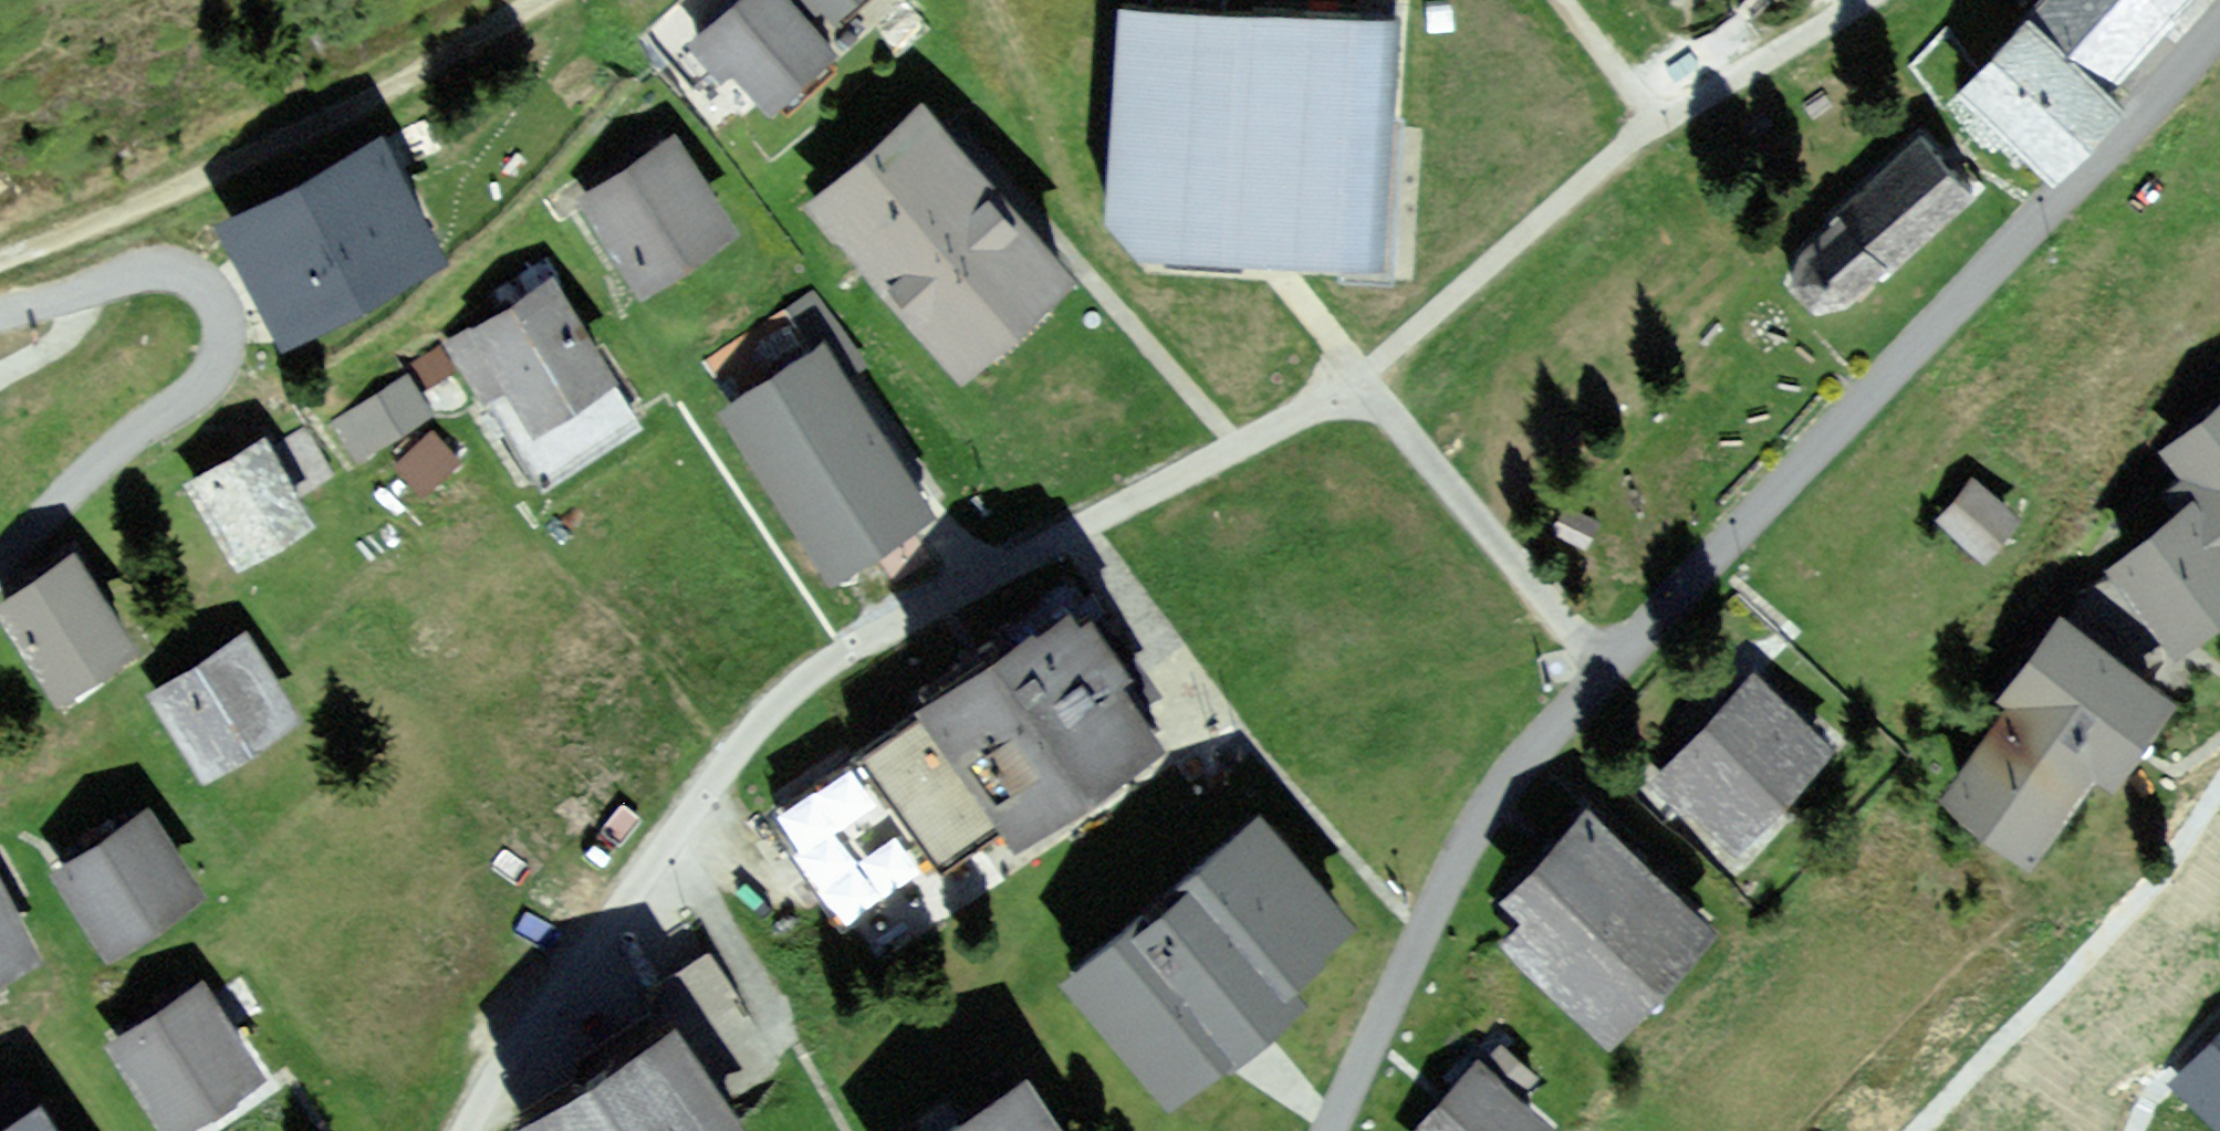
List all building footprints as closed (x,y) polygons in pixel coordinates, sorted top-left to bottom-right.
[(689,41),(722,79),(733,69),(769,111),(836,52),(807,19),(790,0),(736,0),(689,41)] [(807,19),(821,7),(834,21),(857,0),(790,0),(807,19)] [(2026,21),(2104,95),(2135,61),(2179,15),(2193,0),(2046,0),(2026,21)] [(1401,18),(1118,3),(1106,219),(1140,257),(1397,271),(1405,122),(1395,121),(1401,18)] [(2104,95),(2026,21),(1960,91),(2051,177),(2117,107),(2104,95)] [(1077,281),(925,104),(812,201),(964,378),(1077,281)] [(736,230),(675,135),(579,197),(640,292),(736,230)] [(1978,196),(1919,135),(1796,253),(1791,287),(1817,312),(1846,304),(1877,278),(1882,282),(1978,196)] [(445,258),(383,138),(222,222),(284,341),(445,258)] [(616,376),(552,277),(450,342),(488,401),(509,387),(535,428),(616,376)] [(721,412),(833,582),(932,517),(820,347),(721,412)] [(431,410),(409,376),(335,422),(356,456),(431,410)] [(2167,451),(2201,492),(2109,567),(2176,650),(2219,615),(2219,409),(2167,451)] [(431,495),(470,464),(445,431),(405,462),(431,495)] [(312,519),(262,437),(186,481),(236,564),(312,519)] [(2019,519),(1972,479),(1938,517),(1984,558),(2019,519)] [(78,558),(0,609),(0,613),(56,699),(136,648),(78,558)] [(1083,622),(1071,604),(918,706),(921,712),(858,755),(938,874),(1008,827),(1012,833),(1157,736),(1139,710),(1159,697),(1101,610),(1083,622)] [(2173,702),(2060,618),(1999,701),(2009,708),(1944,797),(2027,858),(2091,772),(2111,786),(2173,702)] [(300,717),(246,634),(150,695),(204,779),(300,717)] [(1836,750),(1757,676),(1655,783),(1733,857),(1836,750)] [(1366,923),(1262,804),(1058,981),(1172,1111),(1303,997),(1294,986),(1366,923)] [(1718,934),(1587,810),(1500,901),(1524,922),(1505,942),(1613,1045),(1718,934)] [(203,899),(148,811),(53,871),(107,958),(203,899)] [(0,881),(0,979),(40,958),(0,881)] [(203,982),(108,1045),(166,1130),(182,1130),(265,1075),(203,982)] [(679,1027),(520,1130),(747,1130),(679,1027)] [(2183,1069),(2219,1104),(2219,1031),(2183,1069)] [(1478,1060),(1414,1130),(1559,1130),(1522,1098),(1539,1079),(1499,1043),(1481,1062),(1478,1060)] [(1029,1080),(948,1130),(1061,1130),(1029,1080)] [(42,1103),(0,1129),(0,1130),(60,1130),(42,1103)]
